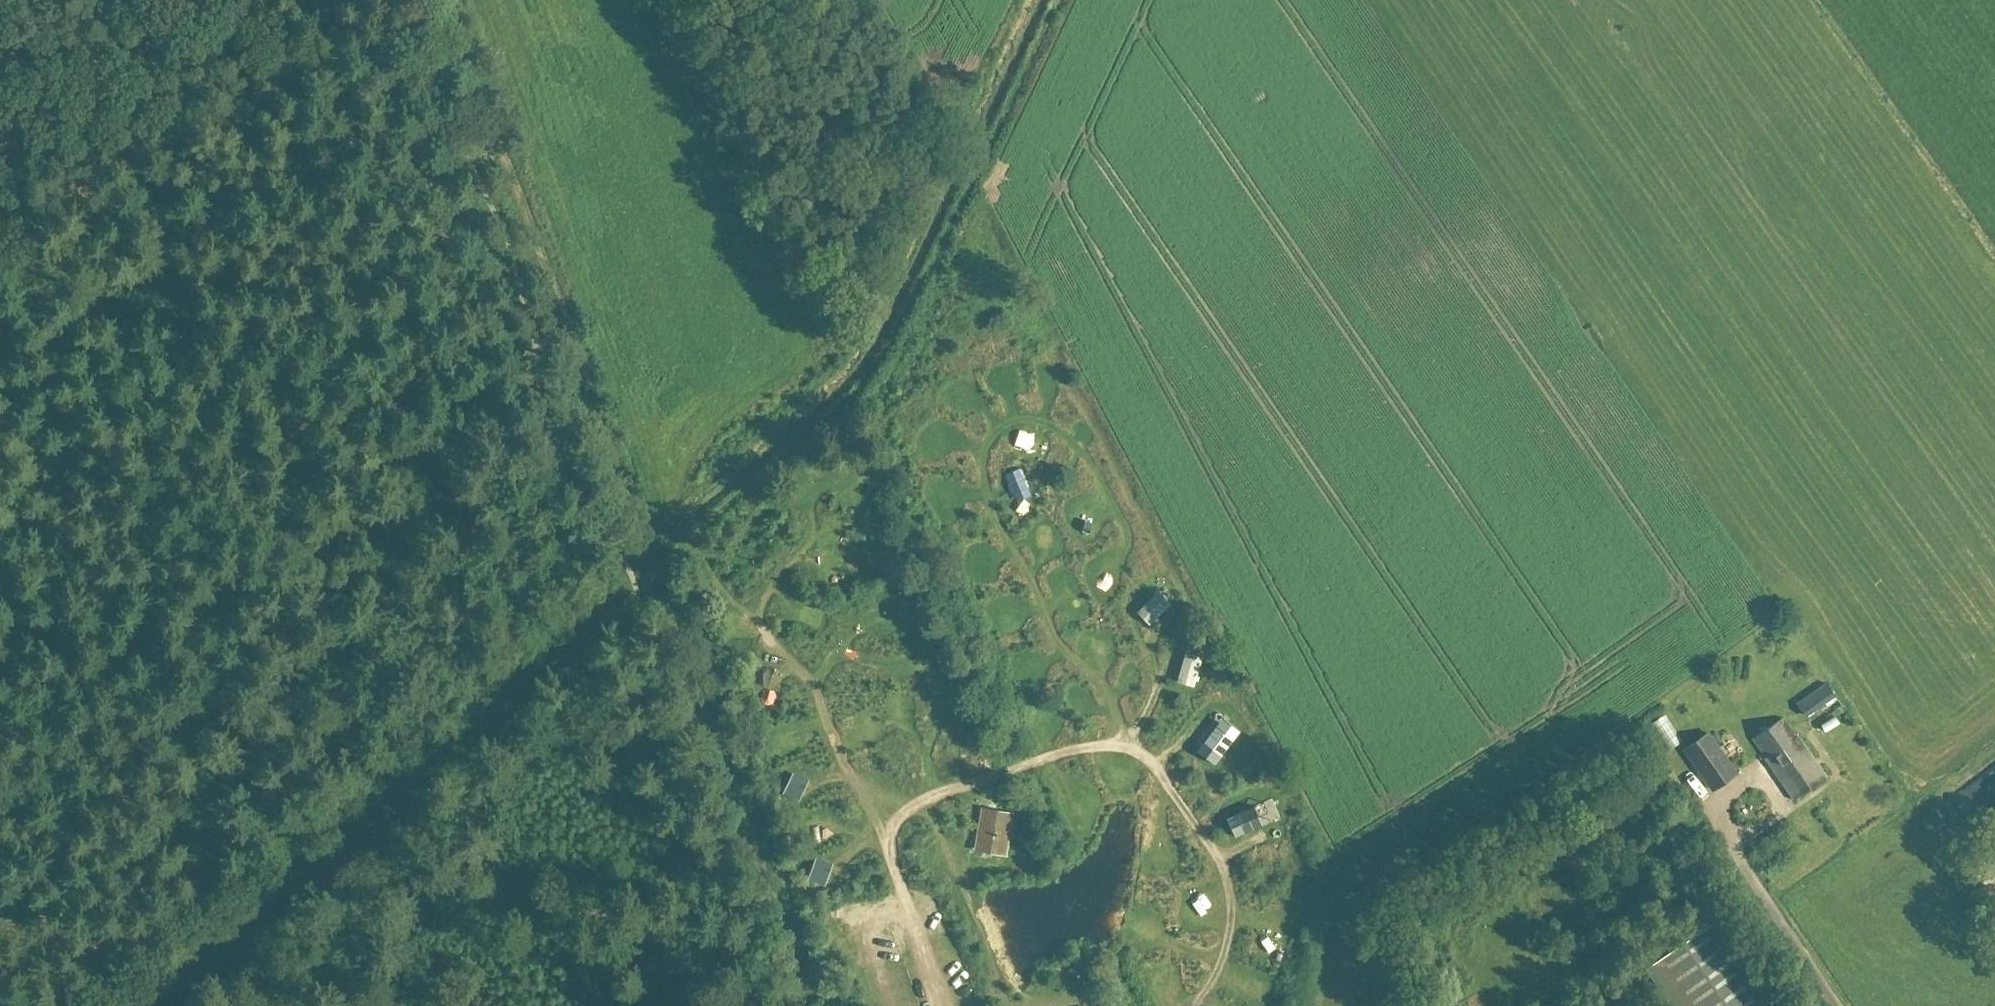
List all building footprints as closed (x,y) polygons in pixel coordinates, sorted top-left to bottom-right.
[(1137,611),(1149,624),(1168,607),(1155,594),(1137,611)] [(1176,681),(1194,687),(1201,663),(1184,657),(1176,681)] [(1806,717),(1835,696),(1827,684),(1798,705),(1806,717)] [(1221,715),(1195,750),(1214,766),(1239,731),(1221,715)] [(1785,716),(1755,737),(1768,756),(1766,757),(1794,799),(1827,777),(1799,735),(1798,736),(1785,716)] [(1671,720),(1662,723),(1672,751),(1681,747),(1671,720)] [(1708,734),(1685,750),(1714,791),(1737,775),(1708,734)] [(793,775),(788,786),(803,793),(808,782),(793,775)] [(1265,799),(1226,812),(1235,837),(1272,821),(1265,799)] [(817,859),(813,870),(828,876),(832,865),(817,859)] [(1774,997),(1720,919),(1647,968),(1673,1005),(1761,1005),(1774,997)]
